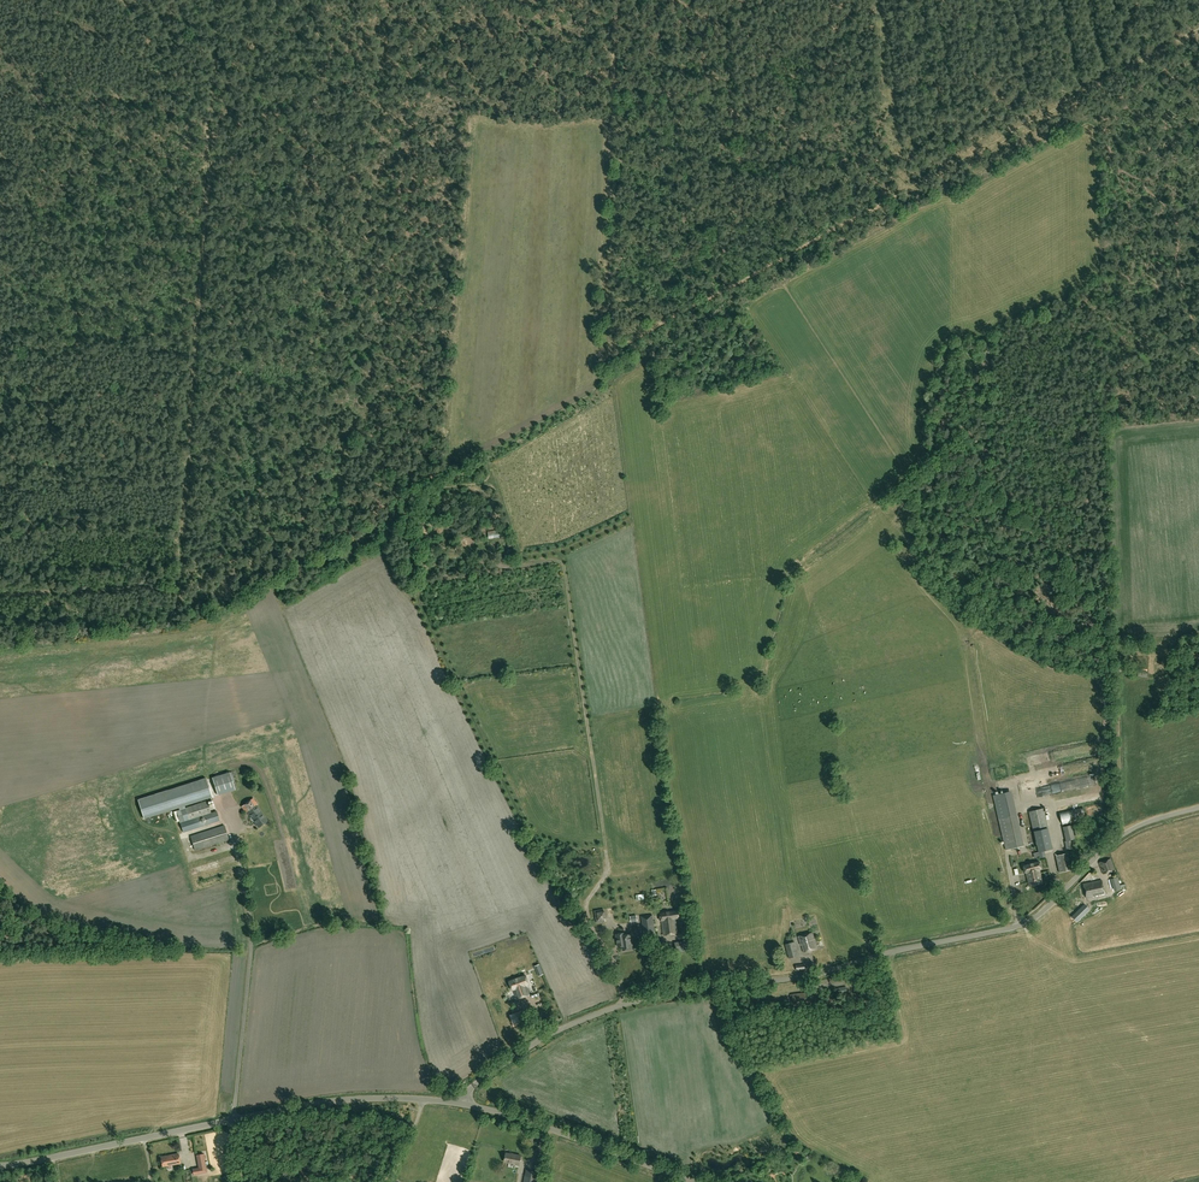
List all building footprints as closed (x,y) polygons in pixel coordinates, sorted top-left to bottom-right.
[(501,530),(488,532),(489,540),(502,538),(501,530)] [(218,795),(235,790),(230,773),(212,778),(218,795)] [(144,819),(212,797),(206,778),(138,800),(144,819)] [(1024,846),(1011,791),(994,795),(1006,850),(1024,846)] [(265,816),(257,805),(258,804),(253,798),(241,807),(246,813),(247,812),(255,823),(265,816)] [(211,813),(207,801),(180,810),(184,822),(180,823),(183,832),(220,821),(217,811),(211,813)] [(1039,858),(1046,857),(1044,851),(1054,849),(1044,808),(1028,812),(1039,858)] [(1075,839),(1072,825),(1063,827),(1066,841),(1065,841),(1067,850),(1074,848),(1079,847),(1077,841),(1081,840),(1080,838),(1075,839)] [(195,851),(229,840),(224,826),(191,836),(195,851)] [(1059,872),(1071,869),(1068,853),(1056,856),(1059,872)] [(1103,874),(1114,870),(1110,859),(1099,863),(1103,874)] [(1042,882),(1040,872),(1042,871),(1040,862),(1024,866),(1027,876),(1028,876),(1030,885),(1042,882)] [(1116,890),(1121,889),(1117,876),(1112,877),(1116,890)] [(1105,894),(1102,881),(1092,883),(1084,884),(1087,898),(1093,897),(1093,896),(1105,894)] [(1085,904),(1072,916),(1077,922),(1090,909),(1085,904)] [(605,921),(603,909),(594,911),(596,923),(605,921)] [(664,936),(678,934),(676,920),(680,919),(678,911),(661,914),(664,936)] [(645,939),(656,938),(652,915),(641,917),(645,939)] [(630,935),(624,936),(624,933),(622,933),(621,932),(618,933),(617,933),(617,934),(616,935),(617,943),(622,942),(623,950),(632,949),(631,944),(632,944),(630,935)] [(818,949),(816,941),(817,941),(814,932),(799,937),(802,945),(805,953),(818,949)] [(677,953),(697,950),(695,940),(675,943),(677,953)] [(789,958),(798,956),(795,942),(785,945),(789,958)] [(530,995),(527,986),(529,985),(526,976),(509,982),(512,990),(514,990),(517,999),(530,995)] [(792,1004),(814,1001),(813,991),(791,994),(792,1004)] [(514,1026),(528,1022),(524,1010),(510,1015),(514,1026)] [(522,1155),(506,1152),(504,1162),(516,1164),(516,1165),(520,1166),(522,1155)] [(179,1154),(161,1157),(162,1166),(180,1163),(179,1154)] [(196,1173),(207,1171),(205,1158),(197,1159),(199,1168),(195,1169),(196,1173)] [(539,1172),(527,1170),(525,1181),(537,1181),(539,1172)]
